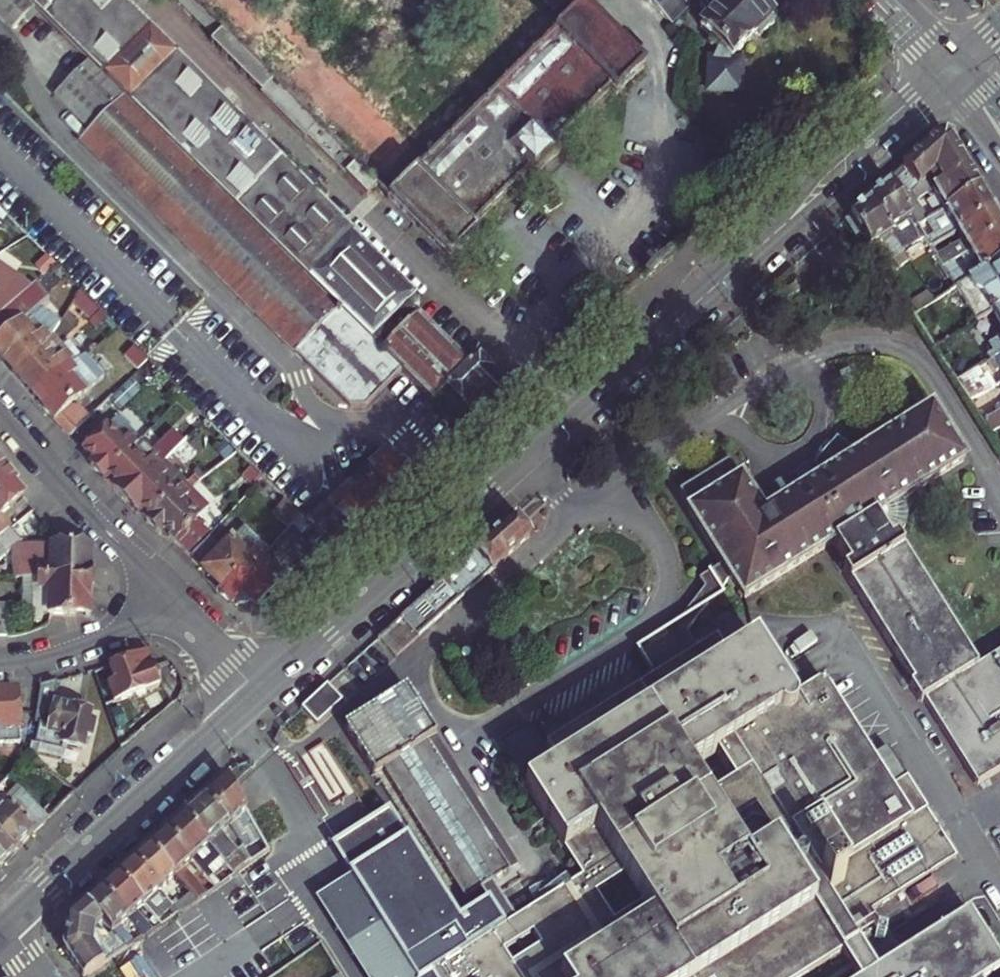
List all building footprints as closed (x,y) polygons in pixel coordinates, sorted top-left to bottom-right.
[(32,7),(24,0),(0,0),(0,20),(10,30),(32,7)] [(32,7),(86,61),(165,140),(397,371),(429,403),(442,389),(455,403),(451,408),(460,417),(465,412),(480,427),(511,399),(473,357),(463,366),(403,305),(409,298),(317,204),(322,198),(281,156),(275,162),(116,0),(24,0),(32,7)] [(185,0),(169,0),(210,41),(219,34),(185,0)] [(668,25),(694,0),(644,0),(668,25)] [(728,98),(739,66),(726,62),(729,57),(730,57),(753,34),(758,38),(771,25),(767,21),(770,18),(752,0),(703,0),(715,12),(699,28),(714,44),(710,57),(708,57),(698,87),(728,98)] [(613,94),(640,68),(579,6),(549,36),(384,199),(446,261),(473,235),(467,228),(525,170),(531,177),(556,152),(549,146),(607,88),(613,94)] [(372,187),(219,34),(210,41),(206,46),(299,139),(300,138),(361,198),(372,187)] [(165,140),(86,61),(51,96),(87,132),(77,143),(199,266),(296,360),(344,407),(361,407),(397,371),(165,140)] [(946,211),(979,191),(950,142),(935,140),(888,182),(902,204),(928,178),(933,182),(938,179),(942,186),(934,191),(946,211)] [(923,238),(917,229),(902,204),(888,182),(869,200),(889,231),(900,225),(912,244),(923,238)] [(979,191),(946,211),(917,229),(923,238),(931,249),(991,212),(979,191)] [(907,258),(902,251),(889,231),(869,200),(850,217),(883,268),(900,258),(902,261),(907,258)] [(943,269),(969,253),(999,235),(999,228),(991,212),(931,249),(931,250),(943,269)] [(900,225),(889,231),(902,251),(912,244),(900,225)] [(969,253),(976,263),(950,279),(957,290),(999,263),(999,235),(969,253)] [(910,263),(931,297),(936,303),(952,294),(957,290),(950,279),(943,269),(931,250),(910,263)] [(957,290),(952,294),(954,298),(958,294),(977,324),(993,315),(999,311),(999,263),(957,290)] [(0,314),(0,361),(11,373),(49,338),(48,336),(56,325),(33,309),(41,301),(28,287),(0,314)] [(931,297),(910,310),(914,317),(930,307),(936,303),(931,297)] [(936,316),(930,307),(914,317),(920,326),(936,316)] [(11,373),(32,395),(70,362),(49,338),(11,373)] [(989,345),(994,352),(987,356),(990,361),(994,359),(999,356),(999,338),(989,345)] [(85,355),(73,364),(70,362),(32,395),(53,419),(60,413),(91,385),(102,375),(85,355)] [(962,367),(967,375),(987,364),(981,355),(962,367)] [(722,561),(719,563),(731,581),(733,579),(745,598),(834,543),(849,568),(843,572),(856,594),(910,560),(897,538),(901,536),(903,533),(905,526),(907,519),(907,511),(905,505),(902,501),(964,462),(932,410),(857,458),(838,441),(819,464),(831,474),(765,514),(741,476),(740,477),(730,463),(681,493),(690,507),(688,509),(722,561)] [(60,413),(53,419),(69,436),(75,430),(60,413)] [(984,424),(990,434),(999,429),(999,415),(984,424)] [(118,417),(98,436),(96,435),(91,440),(93,441),(83,451),(94,463),(90,467),(101,479),(141,439),(118,417)] [(101,479),(124,500),(163,460),(141,439),(101,479)] [(306,521),(339,554),(414,486),(383,453),(306,521)] [(163,460),(124,500),(145,522),(185,482),(163,460)] [(23,496),(14,486),(17,483),(5,470),(0,475),(0,516),(23,496)] [(185,482),(145,522),(159,536),(163,532),(186,555),(205,534),(210,529),(182,501),(188,495),(185,492),(189,487),(185,482)] [(286,526),(299,515),(284,500),(272,512),(286,526)] [(10,529),(0,517),(0,537),(10,529)] [(528,536),(513,519),(475,553),(485,564),(476,572),(466,561),(459,567),(472,587),(528,536)] [(222,550),(205,534),(186,555),(221,590),(235,575),(240,580),(264,554),(262,551),(265,547),(245,526),(222,550)] [(10,529),(0,537),(0,559),(20,542),(10,529)] [(23,565),(23,546),(16,546),(15,579),(20,579),(20,565),(23,565)] [(85,547),(49,546),(23,546),(23,565),(20,565),(20,579),(33,579),(67,579),(67,586),(89,587),(89,568),(85,568),(85,547)] [(475,553),(466,561),(476,572),(485,564),(475,553)] [(285,575),(264,554),(240,580),(235,575),(221,590),(218,592),(231,605),(235,601),(238,605),(246,605),(250,601),(256,605),(285,575)] [(910,560),(856,594),(913,685),(909,687),(920,704),(924,702),(977,787),(999,773),(999,655),(978,668),(910,560)] [(657,682),(567,740),(573,749),(721,656),(715,646),(699,656),(683,665),(674,649),(686,636),(707,614),(727,602),(721,593),(726,584),(731,581),(719,563),(710,568),(709,567),(706,569),(706,570),(698,576),(704,585),(679,621),(663,631),(667,637),(639,654),(657,682)] [(459,567),(377,641),(393,658),(472,587),(459,567)] [(33,615),(33,579),(20,579),(20,614),(33,615)] [(89,617),(89,587),(67,586),(67,579),(33,579),(33,615),(33,621),(41,621),(42,615),(48,615),(89,617)] [(10,639),(8,611),(0,612),(0,639),(10,639)] [(636,648),(639,654),(667,637),(663,631),(636,648)] [(487,636),(483,639),(495,659),(500,656),(487,636)] [(699,656),(686,636),(674,649),(683,665),(699,656)] [(567,740),(545,753),(554,769),(524,787),(582,879),(518,919),(502,894),(494,883),(509,873),(429,744),(437,739),(407,691),(344,731),(374,778),(383,773),(465,902),(478,893),(486,905),(501,930),(448,963),(449,964),(429,976),(805,976),(845,952),(861,976),(991,976),(999,971),(999,961),(970,914),(879,971),(860,942),(883,928),(873,912),(957,859),(906,780),(891,789),(871,759),(822,682),(807,692),(792,701),(775,674),(755,642),(724,661),(721,656),(573,749),(567,740)] [(143,654),(103,668),(109,686),(104,687),(110,705),(155,688),(143,654)] [(790,665),(775,674),(792,701),(807,692),(790,665)] [(51,708),(56,681),(37,687),(31,723),(40,724),(36,745),(39,746),(59,750),(60,745),(78,749),(81,738),(87,739),(91,722),(85,720),(86,714),(51,708)] [(325,687),(299,711),(315,728),(341,705),(325,687)] [(15,744),(13,692),(0,693),(0,744),(15,744)] [(509,873),(518,868),(437,739),(429,744),(509,873)] [(36,745),(27,744),(25,758),(35,765),(39,746),(36,745)] [(886,750),(871,759),(891,789),(906,780),(886,750)] [(1,764),(10,773),(20,763),(11,755),(1,764)] [(456,907),(465,902),(383,773),(374,778),(456,907)] [(268,854),(236,798),(224,778),(201,799),(228,830),(237,823),(249,844),(242,850),(252,866),(268,854)] [(268,780),(236,798),(268,854),(295,901),(325,882),(268,780)] [(48,819),(20,792),(0,812),(0,843),(12,855),(48,819)] [(181,817),(219,859),(235,878),(252,866),(242,850),(228,830),(201,799),(181,817)] [(191,863),(202,875),(219,859),(181,817),(164,833),(191,863)] [(174,879),(184,891),(194,882),(184,870),(191,863),(164,833),(146,848),(174,879)] [(12,855),(0,843),(0,867),(12,855)] [(131,862),(159,893),(174,879),(146,848),(131,862)] [(115,876),(143,908),(153,920),(169,905),(159,893),(131,862),(115,876)] [(99,890),(127,922),(143,908),(115,876),(99,890)] [(210,895),(216,891),(208,882),(203,886),(210,895)] [(127,922),(99,890),(83,905),(102,925),(113,937),(127,952),(144,941),(137,932),(127,922)] [(176,903),(171,907),(179,916),(196,904),(190,897),(179,907),(176,903)] [(83,905),(66,920),(62,949),(63,952),(81,976),(92,976),(127,952),(113,937),(97,949),(92,948),(94,932),(102,925),(83,905)] [(166,911),(174,920),(179,916),(171,907),(166,911)] [(141,928),(137,932),(144,941),(149,937),(141,928)]
